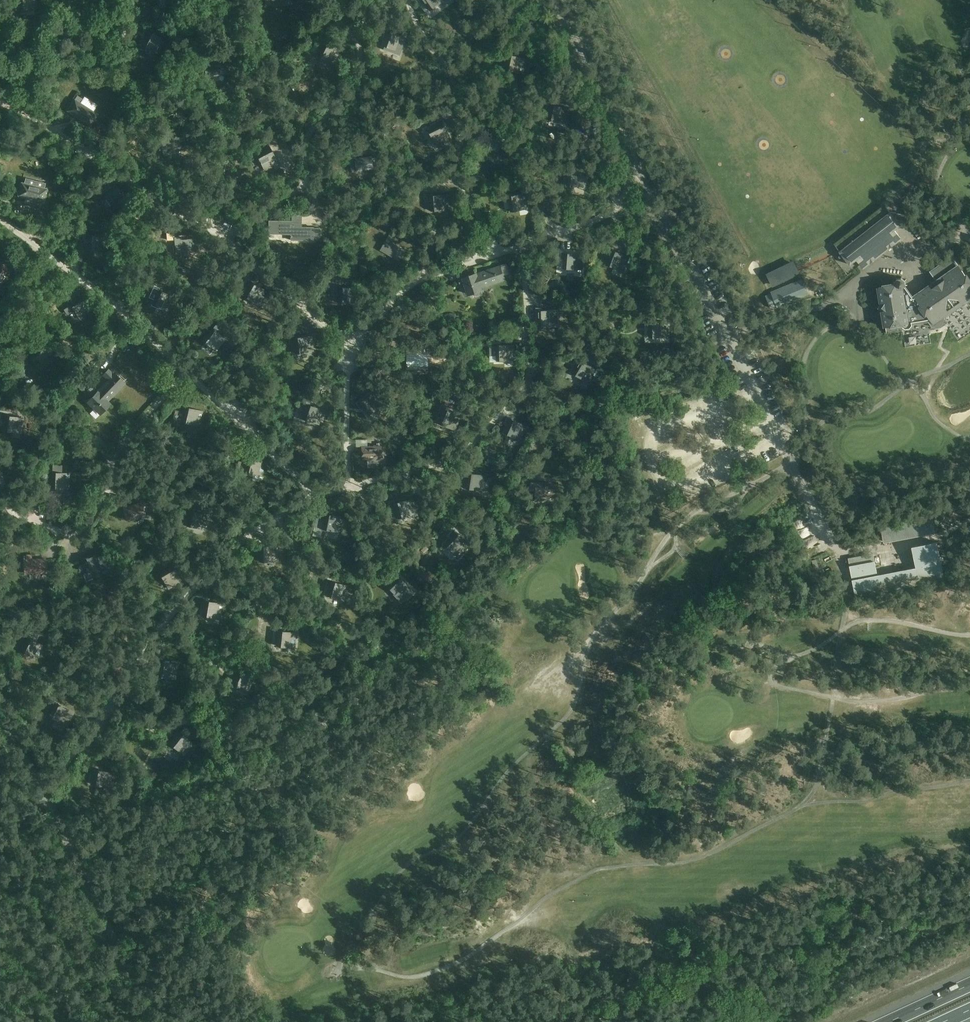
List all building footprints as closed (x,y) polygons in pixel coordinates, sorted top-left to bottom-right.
[(19,10),(37,10),(37,0),(19,0),(19,10)] [(423,3),(424,2),(430,10),(444,0),(420,0),(423,3)] [(142,45),(158,54),(165,40),(147,31),(145,35),(146,36),(142,45)] [(384,46),(402,52),(407,38),(387,32),(385,36),(387,36),(384,46)] [(317,55),(334,64),(341,50),(321,41),(319,46),(321,47),(317,55)] [(726,44),(717,45),(718,53),(726,52),(726,44)] [(505,69),(524,74),(527,58),(506,53),(506,59),(507,59),(505,69)] [(206,76),(229,73),(227,61),(210,63),(210,60),(204,60),(206,76)] [(782,75),(777,68),(770,73),(775,80),(782,75)] [(90,125),(97,114),(74,100),(67,110),(90,125)] [(548,119),(567,123),(570,107),(549,103),(548,109),(549,109),(548,119)] [(428,129),(437,146),(451,140),(442,121),(437,123),(438,124),(428,129)] [(486,148),(505,152),(508,135),(487,131),(486,137),(488,138),(486,148)] [(755,143),(763,144),(764,136),(756,135),(755,143)] [(163,156),(187,148),(184,136),(167,142),(165,137),(158,140),(163,156)] [(253,152),(264,148),(262,144),(251,148),(253,152)] [(257,154),(265,171),(279,165),(270,147),(257,154)] [(349,156),(352,172),(358,171),(357,168),(367,166),(368,169),(374,168),(372,156),(356,159),(355,155),(349,156)] [(567,185),(586,188),(588,172),(567,169),(566,175),(568,175),(567,185)] [(24,203),(30,204),(36,181),(25,178),(24,182),(21,182),(18,196),(25,198),(24,203)] [(45,183),(36,181),(30,204),(35,206),(36,200),(44,202),(48,188),(44,187),(45,183)] [(103,192),(113,208),(126,200),(115,182),(109,186),(110,187),(103,192)] [(511,212),(529,208),(527,193),(507,196),(507,202),(509,202),(511,212)] [(451,210),(449,194),(428,196),(429,201),(431,201),(432,211),(451,210)] [(900,236),(895,230),(901,225),(891,212),(840,251),(839,258),(846,258),(850,264),(857,259),(861,266),(900,236)] [(292,221),(292,227),(291,227),(291,234),(291,240),(314,240),(320,240),(320,228),(314,228),(314,227),(301,227),(301,215),(291,215),(292,221)] [(269,234),(291,234),(291,227),(292,227),(292,221),(269,221),(269,234)] [(86,250),(105,252),(107,236),(86,234),(85,239),(87,240),(86,250)] [(380,250),(400,261),(407,250),(392,242),(394,239),(388,236),(380,250)] [(176,253),(199,251),(197,238),(181,240),(181,237),(175,237),(176,253)] [(607,264),(625,271),(630,256),(610,248),(608,254),(611,255),(607,264)] [(563,269),(582,270),(583,254),(562,252),(562,258),(564,258),(563,269)] [(902,324),(902,327),(905,330),(910,329),(912,325),(912,323),(929,320),(932,326),(938,327),(942,324),(943,316),(966,300),(969,300),(969,281),(959,266),(952,255),(930,271),(936,279),(913,296),(915,298),(913,299),(904,286),(905,284),(905,280),(901,278),(897,279),(892,286),(880,287),(886,327),(902,324)] [(0,258),(0,287),(0,288),(18,264),(13,260),(10,264),(0,257),(0,258)] [(794,260),(766,273),(773,286),(800,274),(794,260)] [(507,263),(477,272),(482,288),(506,280),(504,275),(510,273),(507,263)] [(483,290),(482,288),(477,272),(462,277),(468,295),(483,290)] [(232,287),(239,290),(242,281),(235,278),(232,287)] [(247,285),(248,286),(243,295),(259,305),(267,291),(249,280),(247,285)] [(770,308),(777,305),(777,306),(807,294),(802,280),(772,292),(772,293),(765,296),(770,308)] [(338,303),(358,304),(358,287),(337,287),(337,293),(339,293),(338,303)] [(151,303),(169,311),(175,297),(156,288),(153,293),(155,294),(151,303)] [(80,297),(64,307),(68,313),(75,309),(80,318),(93,310),(82,293),(79,296),(80,297)] [(538,326),(558,325),(557,309),(536,310),(536,316),(538,316),(538,326)] [(649,337),(668,337),(668,321),(646,322),(646,328),(649,327),(649,337)] [(202,339),(217,352),(226,339),(211,326),(207,331),(208,332),(202,339)] [(295,353),(314,351),(312,335),(291,338),(292,344),(294,343),(295,353)] [(32,354),(47,367),(58,354),(41,341),(37,345),(39,346),(32,354)] [(515,360),(515,345),(495,345),(495,347),(491,347),(491,355),(497,354),(497,362),(505,362),(505,360),(515,360)] [(408,367),(429,366),(428,347),(422,347),(421,352),(408,352),(408,367)] [(589,359),(583,355),(580,360),(578,359),(576,363),(577,364),(572,373),(588,382),(595,370),(584,363),(586,361),(587,362),(589,359)] [(107,379),(97,389),(109,401),(126,383),(109,368),(102,375),(107,379)] [(91,396),(96,391),(91,386),(91,387),(83,380),(77,386),(85,394),(87,392),(91,396)] [(111,403),(109,401),(97,389),(96,391),(91,396),(86,402),(100,415),(111,403)] [(370,415),(384,404),(375,391),(358,404),(361,409),(363,407),(370,415)] [(301,419),(319,425),(324,409),(304,403),(303,408),(304,409),(301,419)] [(173,420),(181,422),(200,426),(203,410),(183,406),(181,411),(175,410),(173,420)] [(438,423),(456,431),(462,415),(443,407),(441,412),(443,413),(438,423)] [(87,418),(90,413),(84,408),(80,413),(87,418)] [(3,430),(22,433),(24,418),(4,414),(3,420),(5,420),(3,430)] [(504,432),(521,440),(528,426),(509,417),(506,422),(508,423),(504,432)] [(672,446),(668,439),(658,446),(661,452),(672,446)] [(361,459),(381,459),(381,445),(361,445),(361,459)] [(263,477),(266,461),(245,456),(244,462),(246,462),(244,472),(263,477)] [(51,488),(70,489),(71,473),(49,472),(49,477),(51,477),(51,488)] [(466,488),(485,491),(487,475),(466,472),(465,478),(468,478),(466,488)] [(126,520),(145,516),(143,505),(147,505),(146,498),(137,499),(138,503),(123,506),(126,520)] [(397,518),(415,514),(411,498),(391,502),(393,509),(394,508),(397,518)] [(206,514),(187,510),(186,515),(188,516),(187,519),(181,518),(180,524),(204,529),(206,514)] [(794,515),(797,521),(806,517),(803,511),(794,515)] [(322,529),(341,533),(343,517),(322,513),(322,519),(323,519),(322,529)] [(884,542),(936,532),(933,515),(881,525),(884,542)] [(799,533),(811,527),(807,519),(795,525),(799,533)] [(459,557),(470,545),(454,531),(451,535),(452,536),(445,543),(459,557)] [(856,597),(945,580),(937,541),(912,546),(916,567),(878,574),(874,553),(848,558),(856,597)] [(804,553),(813,551),(811,542),(802,544),(804,553)] [(259,561),(278,561),(278,545),(256,546),(257,552),(259,552),(259,561)] [(106,567),(100,552),(80,560),(82,565),(84,564),(88,574),(106,567)] [(48,573),(47,558),(32,559),(32,554),(27,554),(27,559),(24,559),(25,573),(48,573)] [(160,573),(169,589),(182,582),(172,564),(167,566),(169,568),(160,573)] [(408,597),(413,592),(396,574),(392,577),(394,579),(386,585),(401,600),(406,595),(408,597)] [(327,595),(345,601),(349,586),(329,579),(327,585),(329,586),(327,595)] [(203,615),(221,618),(224,603),(205,600),(203,615)] [(276,646),(295,648),(297,632),(276,630),(275,635),(277,635),(276,646)] [(20,651),(38,659),(44,644),(25,636),(22,642),(24,643),(20,651)] [(157,676),(176,680),(179,664),(158,660),(157,665),(159,666),(157,676)] [(232,684),(249,692),(256,678),(238,670),(232,684)] [(76,711),(55,701),(53,705),(54,706),(50,715),(60,720),(59,721),(68,726),(76,711)] [(170,743),(185,755),(195,743),(179,730),(175,734),(177,735),(170,743)] [(92,768),(91,773),(93,774),(91,783),(110,788),(113,772),(92,768)]
